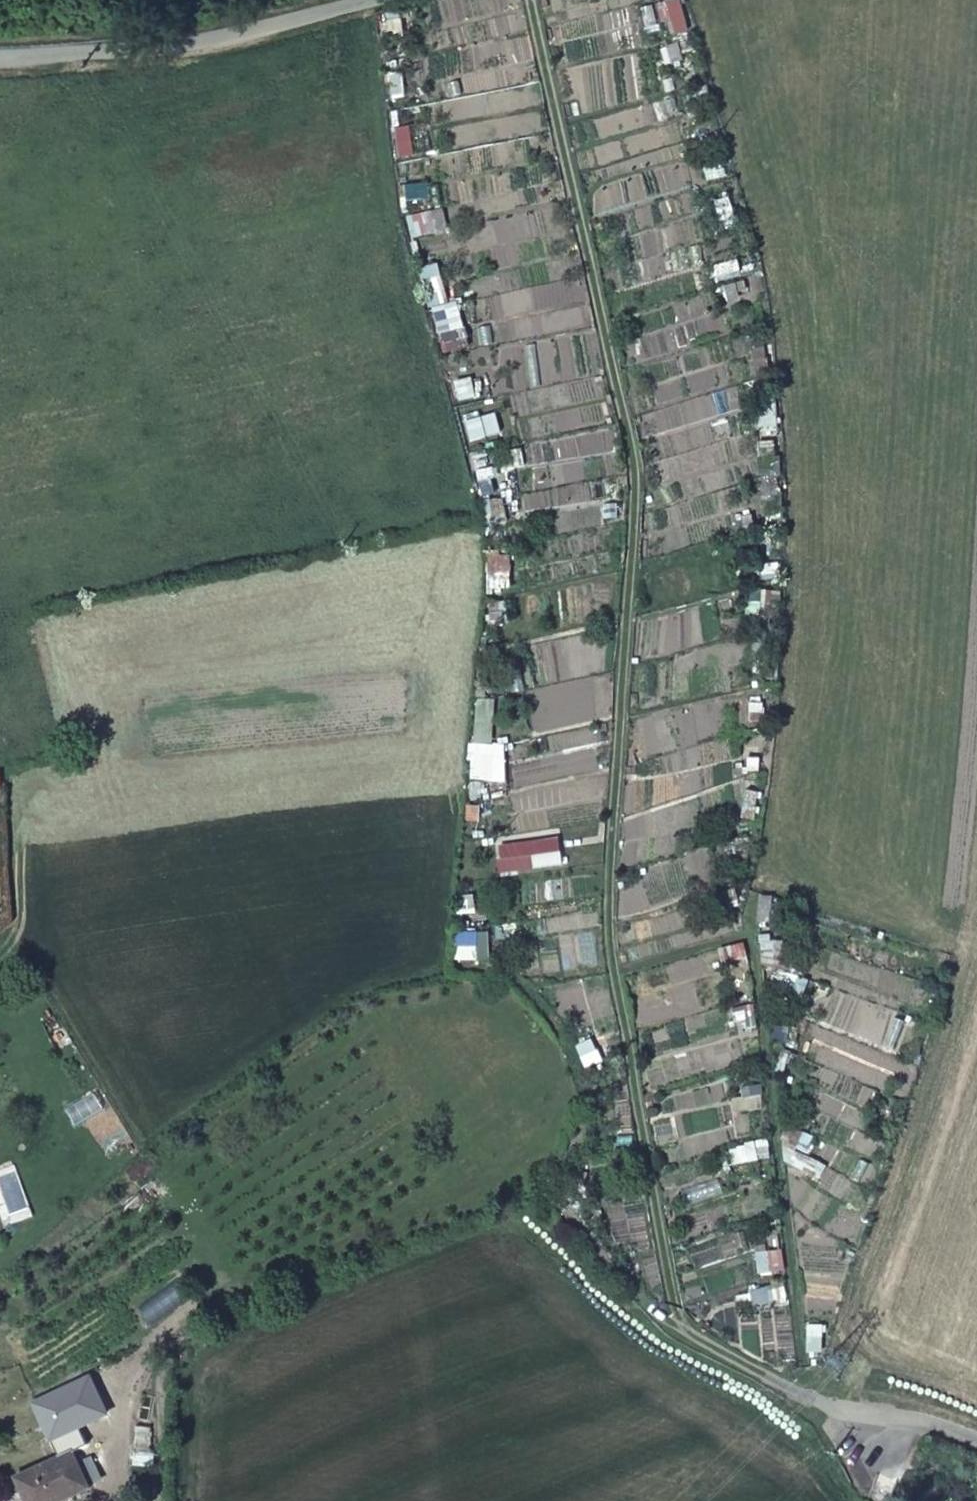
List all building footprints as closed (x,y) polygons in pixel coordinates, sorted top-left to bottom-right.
[(0,780),(0,796),(8,793),(8,778),(0,780)] [(68,1458),(11,1482),(19,1500),(72,1500),(86,1495),(68,1458)]
